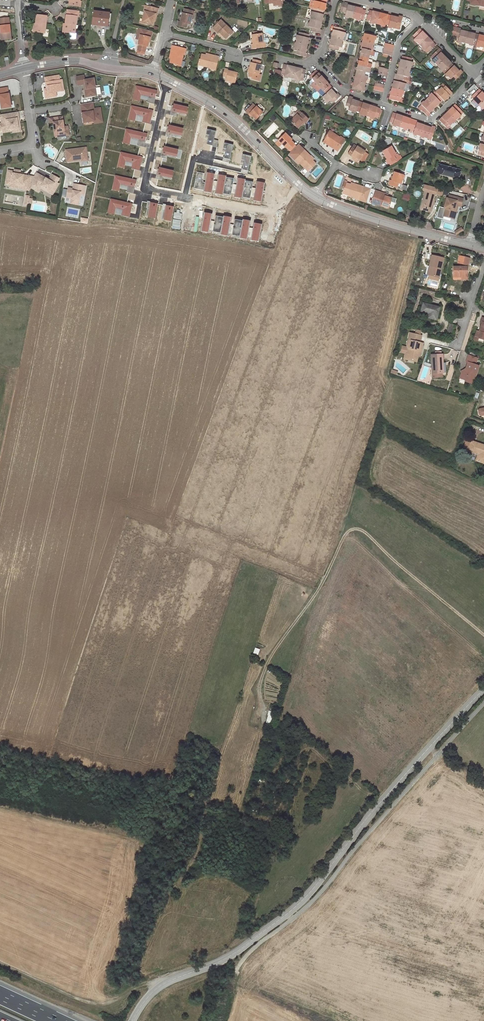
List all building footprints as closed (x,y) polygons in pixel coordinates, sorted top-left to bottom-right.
[(327,0),(317,0),(317,1),(315,0),(313,8),(314,8),(320,10),(324,10),(324,11),(327,0)] [(345,14),(345,16),(352,18),(354,6),(347,5),(348,3),(344,2),(342,10),(341,13),(345,14)] [(159,8),(145,5),(144,11),(145,11),(142,23),(148,24),(148,23),(153,25),(154,21),(156,14),(157,14),(159,8)] [(354,6),(352,18),(360,20),(360,19),(363,20),(366,10),(362,10),(363,9),(354,6)] [(183,13),(181,17),(180,21),(178,21),(177,25),(186,27),(187,24),(190,24),(192,15),(191,15),(192,10),(185,8),(183,13)] [(323,14),(324,10),(320,10),(314,8),(314,12),(312,11),(310,19),(322,21),(323,14)] [(68,15),(67,14),(66,23),(65,31),(75,32),(77,16),(78,16),(78,11),(68,10),(68,15)] [(370,20),(369,22),(377,24),(380,13),(369,10),(367,19),(370,20)] [(94,12),(92,25),(110,27),(111,14),(94,12)] [(380,13),(377,24),(385,26),(386,24),(388,25),(390,15),(380,13)] [(37,15),(35,24),(34,32),(45,33),(47,16),(37,15)] [(398,17),(390,15),(388,25),(388,26),(399,29),(402,17),(399,16),(398,17)] [(1,34),(2,34),(3,40),(11,39),(9,18),(0,19),(0,29),(1,34)] [(322,21),(310,19),(308,27),(311,27),(311,31),(321,33),(321,30),(320,29),(322,21)] [(233,31),(220,20),(213,28),(218,33),(219,32),(222,36),(226,39),(233,31)] [(342,40),(344,32),(343,32),(344,29),(334,26),(331,37),(342,40)] [(137,52),(144,54),(146,46),(148,46),(149,42),(152,31),(139,28),(137,34),(140,35),(139,40),(138,44),(139,44),(137,52)] [(458,38),(458,41),(465,43),(468,32),(460,30),(461,28),(457,28),(455,37),(458,38)] [(427,37),(419,29),(412,35),(415,37),(413,39),(419,44),(427,37)] [(254,35),(252,35),(252,39),(253,44),(251,44),(252,49),(266,47),(265,42),(268,41),(269,40),(269,39),(267,38),(263,39),(262,34),(261,34),(260,32),(257,32),(258,34),(257,34),(254,35)] [(298,35),(297,35),(295,43),(307,45),(309,38),(308,37),(309,34),(299,32),(298,35)] [(468,32),(465,43),(473,45),(473,43),(477,44),(479,35),(468,32)] [(373,44),(375,36),(364,33),(362,41),(373,44)] [(341,48),(342,40),(331,37),(329,48),(338,51),(339,47),(341,48)] [(435,45),(427,37),(419,44),(425,50),(426,49),(428,51),(435,45)] [(372,51),(373,44),(362,41),(360,48),(362,48),(372,51)] [(307,45),(295,43),(294,50),(297,51),(296,54),(306,57),(307,53),(305,53),(307,45)] [(172,45),(171,50),(173,51),(171,58),(170,62),(175,64),(175,65),(181,66),(183,54),(184,54),(186,49),(172,45)] [(372,51),(362,48),(359,57),(368,59),(369,55),(374,56),(375,52),(372,51)] [(433,59),(432,60),(437,66),(445,57),(440,52),(441,51),(439,48),(430,56),(433,59)] [(206,55),(201,54),(200,59),(199,59),(198,65),(210,67),(210,69),(215,70),(218,56),(212,55),(212,57),(206,55)] [(401,59),(400,59),(398,67),(409,70),(412,58),(402,56),(401,59)] [(368,62),(368,59),(359,57),(359,60),(357,65),(371,68),(372,64),(368,62)] [(445,57),(437,66),(443,71),(444,70),(446,72),(453,65),(445,57)] [(259,64),(260,61),(253,59),(252,63),(251,62),(250,67),(249,72),(250,72),(249,76),(252,77),(252,79),(259,80),(261,75),(258,74),(260,65),(259,64)] [(292,78),(294,67),(283,64),(281,74),(285,74),(284,76),(285,76),(284,80),(291,82),(292,78)] [(370,73),(371,68),(357,65),(356,74),(364,76),(365,72),(370,73)] [(459,71),(453,65),(446,72),(445,73),(451,79),(453,77),(456,79),(463,72),(460,70),(459,71)] [(305,70),(294,67),(292,78),(300,80),(300,78),(303,79),(304,74),(305,70)] [(409,70),(398,67),(397,74),(395,74),(395,77),(404,80),(405,76),(407,77),(409,70)] [(228,69),(225,68),(223,76),(227,77),(226,80),(235,82),(237,73),(233,72),(228,71),(228,69)] [(314,82),(311,84),(314,88),(324,79),(321,76),(316,70),(309,76),(312,79),(314,82)] [(364,76),(356,74),(355,76),(354,81),(365,83),(367,76),(364,76)] [(58,75),(45,77),(46,86),(47,86),(48,88),(46,89),(44,89),(45,97),(56,96),(55,92),(61,91),(60,84),(62,83),(61,80),(59,80),(58,75)] [(76,77),(77,85),(84,84),(85,84),(86,89),(87,89),(88,96),(96,95),(93,78),(84,80),(84,75),(76,77)] [(395,77),(392,88),(402,90),(404,83),(408,84),(408,81),(404,80),(395,77)] [(324,79),(314,88),(317,91),(321,88),(326,94),(331,89),(332,87),(324,79)] [(363,91),(365,83),(354,81),(352,88),(363,91)] [(444,100),(452,93),(445,86),(443,88),(441,87),(436,92),(442,99),(444,100)] [(7,88),(0,89),(0,101),(0,102),(1,109),(11,107),(8,94),(7,88)] [(402,90),(392,88),(389,99),(399,101),(399,98),(400,98),(402,90)] [(336,94),(331,89),(326,94),(322,97),(328,103),(330,100),(333,103),(340,96),(337,93),(336,94)] [(473,100),(478,105),(483,100),(483,95),(478,89),(472,96),(474,98),(473,100)] [(432,93),(426,99),(434,107),(442,99),(436,92),(433,95),(432,93)] [(352,98),(349,96),(346,106),(349,107),(348,110),(356,112),(356,111),(359,101),(352,99),(352,98)] [(429,113),(434,108),(434,107),(426,99),(421,104),(423,107),(421,109),(428,116),(430,114),(429,113)] [(370,105),(359,101),(356,111),(359,112),(359,114),(367,116),(370,105)] [(92,102),(80,104),(83,122),(94,121),(94,119),(102,118),(100,107),(93,109),(92,102)] [(245,111),(248,114),(249,113),(252,116),(256,119),(263,112),(256,106),(253,103),(245,111)] [(455,104),(447,112),(455,120),(461,115),(459,113),(462,111),(455,104)] [(370,105),(367,116),(374,118),(374,117),(378,118),(381,109),(370,105)] [(297,114),(291,121),(298,128),(301,124),(304,121),(306,123),(309,119),(299,109),(296,112),(297,114)] [(0,114),(0,119),(1,118),(2,123),(3,130),(20,127),(19,121),(17,121),(17,118),(18,118),(18,112),(0,114)] [(400,125),(403,116),(392,112),(389,122),(393,123),(392,125),(399,127),(400,125)] [(447,112),(439,120),(445,127),(448,124),(450,126),(455,120),(447,112)] [(57,131),(58,137),(69,135),(67,126),(63,126),(62,116),(49,118),(50,122),(53,122),(54,131),(57,131)] [(413,120),(403,116),(400,125),(399,127),(407,130),(408,128),(411,129),(413,120)] [(414,130),(413,133),(420,136),(423,125),(416,123),(417,121),(413,120),(411,129),(412,130),(414,130)] [(423,125),(420,136),(428,138),(429,135),(432,136),(435,127),(431,126),(431,127),(423,125)] [(324,140),(327,142),(333,146),(332,147),(338,151),(345,139),(340,136),(340,137),(329,130),(326,135),(326,136),(324,140)] [(289,136),(285,133),(284,134),(281,137),(278,140),(279,140),(276,143),(279,146),(282,143),(285,147),(286,146),(288,149),(294,143),(291,140),(292,139),(289,136)] [(365,151),(354,144),(348,154),(351,156),(352,155),(356,157),(363,162),(367,153),(364,152),(365,151)] [(389,163),(391,166),(401,160),(399,155),(397,153),(395,154),(391,146),(382,151),(384,155),(387,159),(385,160),(387,164),(389,163)] [(87,160),(86,147),(65,150),(67,162),(72,161),(72,159),(81,158),(81,160),(81,161),(87,160)] [(309,154),(304,150),(295,160),(299,164),(300,163),(309,172),(313,168),(312,167),(316,163),(313,160),(308,155),(309,154)] [(458,178),(460,171),(439,165),(437,172),(458,178)] [(21,189),(29,190),(31,176),(23,175),(21,174),(18,172),(15,171),(15,173),(8,172),(6,182),(21,184),(21,187),(21,189)] [(394,171),(392,176),(391,181),(390,180),(388,184),(397,187),(398,183),(401,184),(404,175),(394,171)] [(33,176),(32,178),(31,187),(33,188),(35,184),(40,187),(41,186),(50,190),(51,189),(54,191),(58,183),(56,182),(59,178),(52,174),(49,180),(45,178),(45,179),(42,177),(43,176),(36,172),(33,176)] [(351,184),(346,183),(345,188),(344,187),(342,193),(354,196),(354,198),(367,202),(371,189),(358,185),(358,186),(351,184)] [(85,186),(75,184),(74,191),(68,189),(66,197),(71,198),(79,199),(80,194),(84,195),(85,186)] [(425,190),(435,192),(442,194),(443,189),(424,184),(423,189),(425,190)] [(41,186),(40,187),(52,194),(54,191),(51,189),(50,190),(41,186)] [(376,190),(375,191),(373,197),(373,198),(371,203),(371,204),(377,206),(377,204),(389,208),(390,206),(393,207),(395,199),(387,196),(380,194),(381,192),(376,190)] [(424,194),(423,199),(426,200),(423,209),(430,211),(431,207),(432,203),(433,204),(434,199),(433,199),(435,192),(425,190),(424,194)] [(463,198),(450,195),(449,198),(447,198),(445,208),(446,208),(444,215),(453,218),(455,208),(457,209),(458,205),(461,205),(463,198)] [(430,275),(439,277),(444,258),(432,255),(429,266),(432,267),(430,275)] [(459,263),(468,265),(469,258),(460,256),(459,263)] [(462,278),(467,278),(467,267),(454,267),(454,277),(462,277),(462,278)] [(437,319),(440,307),(423,303),(421,311),(429,313),(428,317),(437,319)] [(483,317),(481,322),(482,322),(479,331),(477,330),(474,339),(478,341),(479,338),(483,339),(483,317)] [(420,342),(421,336),(420,335),(421,332),(416,331),(416,334),(410,333),(408,340),(411,340),(409,348),(407,347),(402,346),(401,352),(405,353),(407,353),(405,359),(417,361),(418,356),(419,353),(421,353),(423,343),(420,342)] [(446,372),(446,363),(443,363),(443,354),(440,354),(436,354),(431,355),(432,373),(446,372)] [(478,358),(470,355),(468,354),(466,362),(468,362),(466,368),(465,371),(462,372),(460,378),(465,379),(465,381),(471,383),(473,376),(475,377),(479,366),(476,365),(478,358)] [(483,445),(471,441),(468,450),(477,453),(478,455),(476,460),(483,463),(483,445)]
